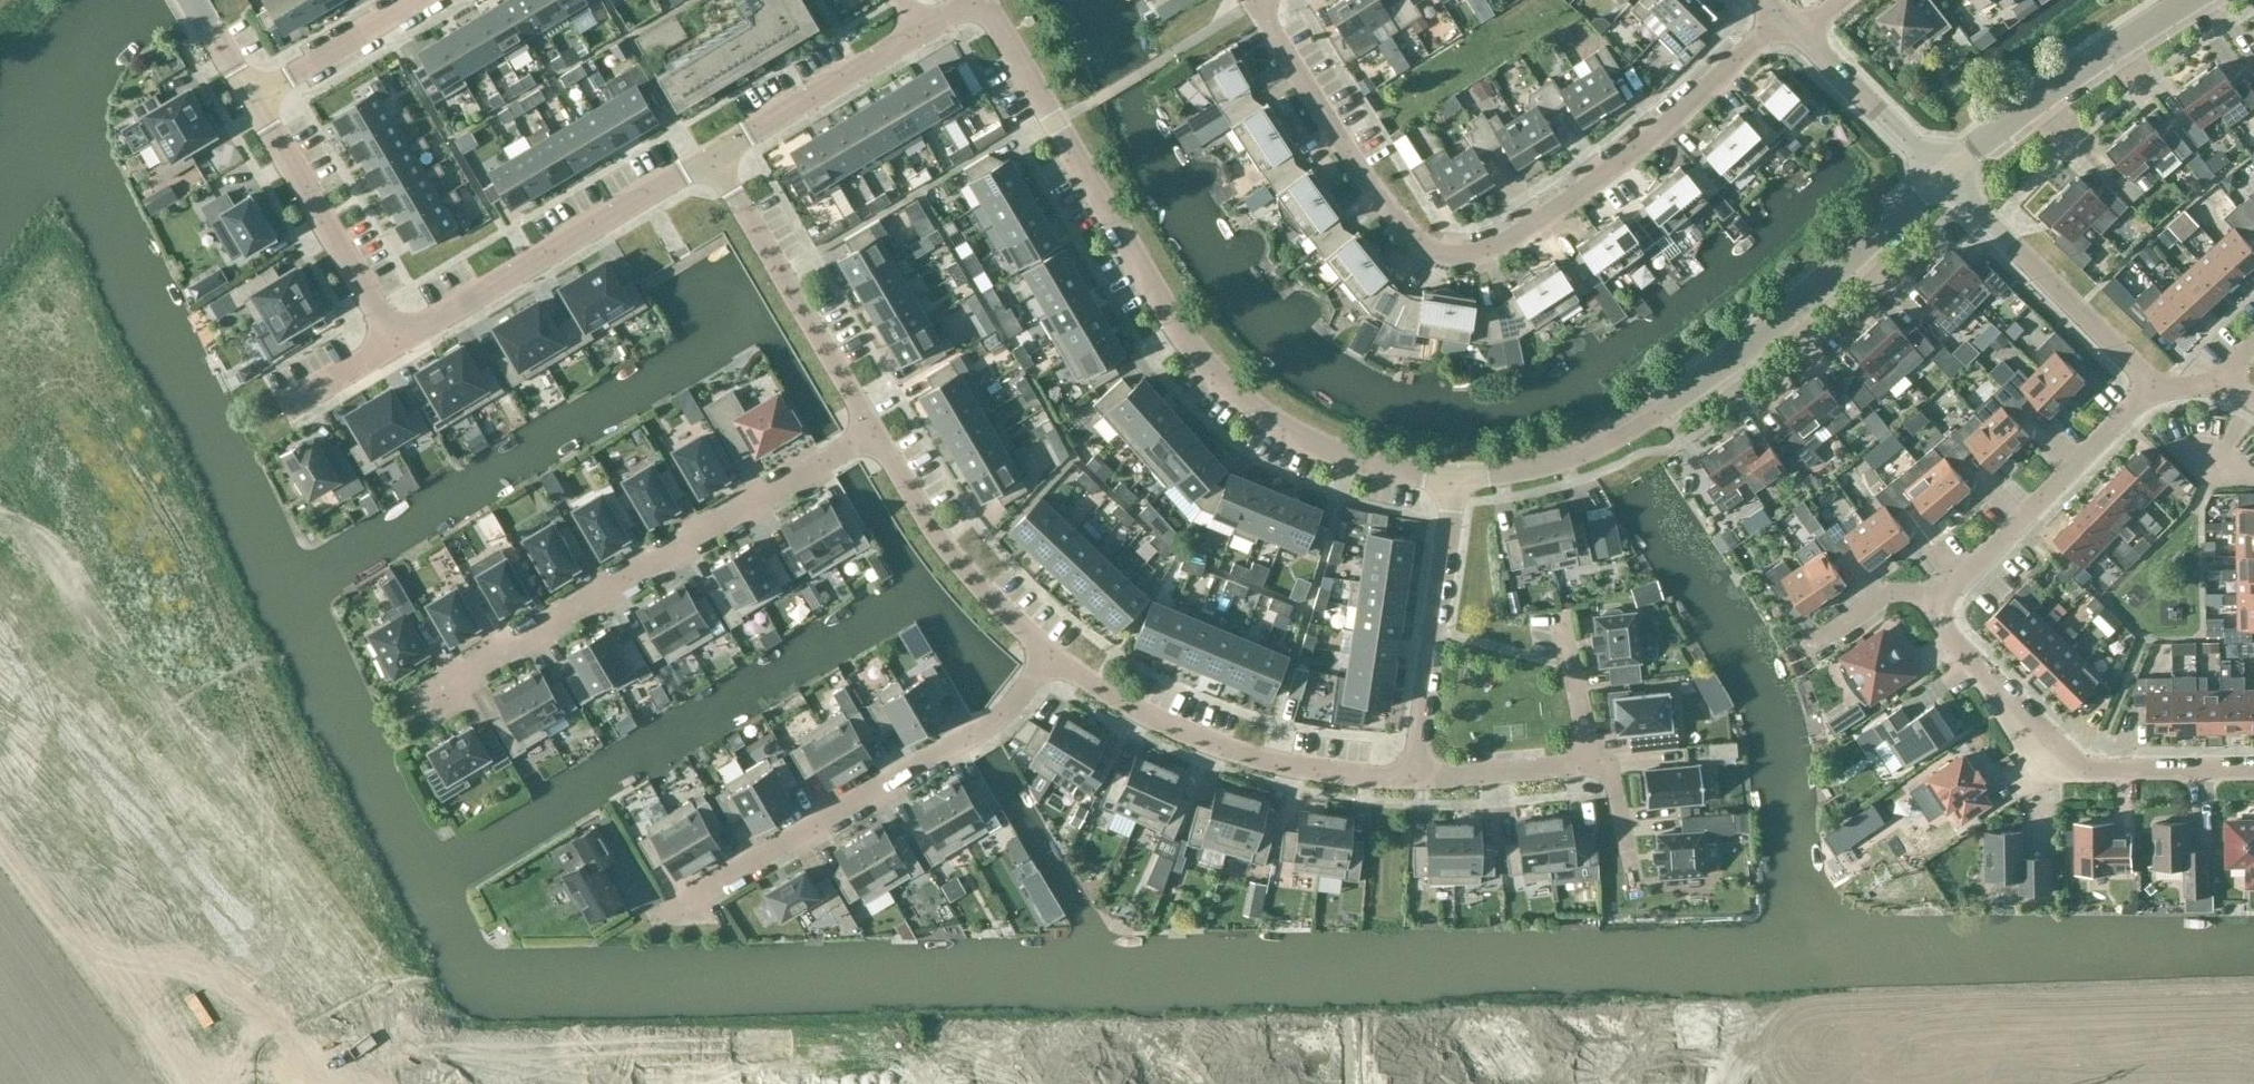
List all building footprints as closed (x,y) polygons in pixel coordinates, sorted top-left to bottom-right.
[(291,0),(265,0),(269,7),(257,14),(265,29),(277,21),(284,32),(303,21),(291,0)] [(303,21),(319,11),(324,20),(333,15),(324,0),(291,0),(303,21)] [(333,15),(340,10),(335,2),(338,0),(324,0),(333,15)] [(529,0),(506,0),(502,2),(529,47),(524,37),(544,25),(529,0)] [(557,0),(529,0),(544,25),(564,13),(569,23),(570,22),(557,0)] [(570,22),(591,10),(586,1),(587,0),(557,0),(570,22)] [(803,0),(758,0),(765,12),(657,76),(677,110),(819,26),(803,0)] [(743,15),(752,9),(747,0),(741,0),(736,3),(743,15)] [(1369,31),(1350,0),(1341,0),(1326,9),(1341,33),(1329,40),(1344,64),(1377,43),(1369,31)] [(1381,24),(1389,36),(1409,23),(1395,0),(1393,0),(1383,6),(1379,0),(1350,0),(1369,31),(1381,24)] [(1409,23),(1414,30),(1426,23),(1414,3),(1420,0),(1395,0),(1409,23)] [(1667,26),(1694,0),(1639,0),(1630,9),(1641,20),(1651,10),(1667,26)] [(1699,0),(1694,0),(1667,26),(1657,36),(1658,36),(1657,36),(1685,64),(1705,44),(1695,34),(1714,15),(1699,0)] [(1905,46),(1913,57),(1954,26),(1933,0),(1924,0),(1916,6),(1911,0),(1906,0),(1881,20),(1903,48),(1905,46)] [(1979,8),(1990,0),(1973,0),(1979,8)] [(2013,0),(1996,0),(2001,8),(2013,0)] [(529,47),(502,2),(481,14),(508,59),(529,47)] [(508,59),(481,14),(461,27),(482,62),(501,51),(507,60),(508,59)] [(635,39),(647,60),(688,36),(676,14),(635,39)] [(482,62),(461,27),(440,39),(467,84),(462,74),(482,62)] [(467,84),(440,39),(418,52),(425,64),(414,71),(428,95),(440,88),(445,97),(467,84)] [(1195,67),(1199,73),(1195,74),(1190,76),(1192,79),(1197,88),(1199,90),(1204,95),(1207,96),(1213,99),(1216,102),(1224,114),(1252,97),(1244,86),(1253,80),(1249,72),(1249,69),(1248,65),(1248,62),(1246,59),(1245,56),(1247,55),(1246,53),(1243,55),(1237,43),(1195,67)] [(1591,71),(1580,78),(1602,113),(1623,100),(1608,77),(1620,70),(1605,46),(1583,59),(1591,71)] [(578,58),(572,48),(562,55),(567,65),(578,58)] [(567,65),(562,55),(551,61),(557,71),(567,65)] [(587,74),(581,64),(571,70),(576,80),(587,74)] [(937,65),(916,78),(938,115),(944,125),(971,109),(965,99),(973,94),(958,69),(945,77),(937,65)] [(1471,78),(1487,94),(1500,80),(1484,65),(1471,78)] [(2222,114),(2230,125),(2253,109),(2253,92),(2246,80),(2234,88),(2219,65),(2210,72),(2208,69),(2197,77),(2222,114)] [(576,80),(571,70),(560,76),(566,86),(576,80)] [(1764,102),(1755,112),(1777,135),(1787,125),(1788,126),(1791,124),(1798,122),(1804,120),(1810,116),(1815,112),(1819,107),(1815,103),(1811,101),(1802,97),(1797,96),(1771,71),(1770,72),(1771,74),(1769,76),(1767,79),(1765,82),(1764,85),(1763,89),(1757,95),(1764,102)] [(536,83),(531,75),(521,81),(526,89),(536,83)] [(338,117),(334,119),(343,133),(346,131),(353,143),(393,119),(392,118),(381,100),(390,95),(379,77),(370,83),(375,92),(337,115),(338,117)] [(2222,114),(2197,77),(2185,85),(2187,88),(2178,94),(2194,117),(2183,125),(2199,147),(2212,139),(2203,127),(2222,114)] [(896,90),(918,127),(938,115),(916,78),(896,90)] [(1602,113),(1580,78),(1560,90),(1553,79),(1540,87),(1555,110),(1566,103),(1581,126),(1602,113)] [(526,89),(521,81),(510,87),(515,95),(526,89)] [(643,96),(636,84),(615,97),(636,132),(657,120),(651,110),(664,102),(655,88),(643,96)] [(1555,110),(1540,87),(1527,95),(1535,106),(1515,119),(1537,154),(1558,141),(1543,118),(1555,110)] [(162,106),(155,94),(131,109),(151,142),(201,113),(200,111),(197,106),(201,104),(192,89),(162,106)] [(545,98),(539,89),(529,95),(535,104),(545,98)] [(896,90),(874,102),(897,140),(918,127),(896,90)] [(505,102),(499,92),(488,98),(494,108),(505,102)] [(535,104),(529,95),(519,101),(524,111),(535,104)] [(636,132),(615,97),(594,109),(615,145),(636,132)] [(1231,127),(1245,149),(1287,121),(1286,121),(1285,121),(1283,119),(1281,116),(1278,114),(1273,110),(1272,110),(1267,103),(1259,108),(1252,97),(1224,114),(1231,126),(1231,127)] [(855,114),(877,152),(897,140),(874,102),(855,114)] [(514,117),(509,107),(498,113),(504,123),(514,117)] [(353,143),(350,145),(359,160),(362,157),(369,169),(409,145),(408,144),(397,126),(402,123),(403,125),(414,118),(408,108),(392,118),(393,119),(353,143)] [(1190,148),(1207,141),(1192,108),(1175,116),(1190,148)] [(615,145),(594,109),(573,121),(594,157),(615,145)] [(1470,120),(1475,128),(1490,151),(1501,144),(1516,167),(1537,154),(1515,119),(1504,125),(1496,114),(1487,120),(1482,112),(1470,120)] [(1715,126),(1748,163),(1754,170),(1757,168),(1759,164),(1765,154),(1762,151),(1768,146),(1767,145),(1777,135),(1755,112),(1745,121),(1738,113),(1731,119),(1728,120),(1725,121),(1721,123),(1719,125),(1716,127),(1715,126)] [(163,180),(193,163),(195,162),(188,150),(214,135),(202,114),(201,113),(151,142),(163,163),(155,167),(163,180)] [(833,127),(855,164),(861,174),(883,161),(877,152),(855,114),(833,127)] [(2126,132),(2155,166),(2164,177),(2193,152),(2175,130),(2165,139),(2147,118),(2139,125),(2137,123),(2126,132)] [(594,157),(573,121),(552,134),(574,169),(594,157)] [(1287,122),(1287,121),(1245,149),(1259,170),(1260,170),(1268,182),(1295,164),(1287,152),(1296,147),(1291,139),(1291,135),(1290,132),(1289,129),(1288,126),(1286,123),(1287,122)] [(1706,156),(1696,165),(1718,190),(1728,180),(1729,181),(1748,163),(1715,126),(1714,127),(1715,128),(1712,130),(1710,133),(1708,136),(1707,139),(1706,143),(1699,149),(1706,156)] [(813,139),(835,176),(855,164),(833,127),(813,139)] [(1490,151),(1475,128),(1462,135),(1470,147),(1450,159),(1472,195),(1493,182),(1478,158),(1490,151)] [(2155,166),(2126,132),(2115,141),(2117,143),(2109,150),(2127,172),(2116,180),(2134,202),(2146,192),(2137,181),(2155,166)] [(574,169),(552,134),(532,146),(553,182),(574,169)] [(369,169),(366,171),(374,186),(378,184),(385,196),(425,172),(424,170),(413,153),(418,150),(419,151),(430,145),(424,135),(408,144),(409,145),(369,169)] [(808,193),(813,202),(841,186),(835,176),(813,139),(791,152),(799,164),(785,172),(800,197),(808,193)] [(973,153),(968,143),(958,149),(964,158),(973,153)] [(553,182),(532,146),(511,158),(532,194),(553,182)] [(1443,148),(1423,160),(1410,168),(1425,192),(1436,185),(1451,208),(1472,195),(1450,159),(1443,148)] [(958,149),(949,154),(954,164),(961,160),(964,158),(958,149)] [(2234,163),(2246,176),(2253,169),(2253,154),(2250,149),(2234,163)] [(1021,180),(1008,158),(996,165),(989,154),(964,169),(983,202),(1021,180)] [(532,194),(511,158),(490,171),(496,183),(484,190),(493,204),(505,197),(511,207),(532,194)] [(429,179),(434,176),(435,178),(446,171),(439,161),(424,170),(425,172),(385,196),(382,198),(390,212),(394,210),(401,222),(441,198),(440,197),(429,179)] [(1276,194),(1279,198),(1278,203),(1280,213),(1284,220),(1332,186),(1331,185),(1330,186),(1328,183),(1325,181),(1322,179),(1319,177),(1316,175),(1311,168),(1303,175),(1295,164),(1268,182),(1277,194),(1276,194)] [(1718,190),(1696,165),(1686,174),(1679,166),(1672,171),(1669,172),(1665,173),(1662,175),(1659,177),(1657,179),(1656,178),(1687,216),(1707,200),(1706,199),(1718,190)] [(932,177),(926,167),(917,173),(922,183),(932,177)] [(917,173),(907,179),(913,188),(922,183),(917,173)] [(2070,183),(2060,193),(2092,224),(2108,208),(2118,218),(2129,207),(2109,187),(2099,197),(2080,177),(2072,185),(2070,183)] [(1645,207),(1635,215),(1655,241),(1666,232),(1667,233),(1668,232),(1683,228),(1693,223),(1687,216),(1656,178),(1655,178),(1656,179),(1653,182),(1651,184),(1649,187),(1647,190),(1646,194),(1639,199),(1645,207)] [(996,223),(1033,200),(1021,180),(983,202),(996,223)] [(1332,186),(1284,220),(1285,222),(1290,227),(1297,231),(1304,233),(1307,236),(1316,247),(1342,228),(1334,217),(1342,210),(1337,203),(1336,199),(1335,196),(1334,193),(1332,190),(1331,187),(1332,186)] [(441,198),(401,222),(398,224),(406,239),(410,236),(417,248),(457,224),(445,205),(450,202),(451,204),(461,198),(455,187),(440,197),(441,198)] [(891,202),(885,192),(875,198),(881,207),(891,202)] [(2092,224),(2060,193),(2050,203),(2052,205),(2045,212),(2064,232),(2055,242),(2083,269),(2093,258),(2086,251),(2093,243),(2083,233),(2092,224)] [(2249,196),(2250,198),(2238,206),(2253,228),(2253,193),(2249,196)] [(208,222),(220,215),(233,238),(222,245),(231,260),(246,251),(246,252),(247,255),(249,253),(274,238),(274,239),(276,237),(275,235),(274,235),(251,197),(252,196),(251,194),(246,197),(246,198),(231,206),(224,194),(200,208),(208,222)] [(881,207),(875,198),(866,203),(871,212),(871,213),(874,211),(881,207)] [(1007,243),(1045,221),(1033,200),(996,223),(1007,243)] [(2216,243),(2245,275),(2253,267),(2253,248),(2245,238),(2253,230),(2253,228),(2238,206),(2225,216),(2235,227),(2216,243)] [(860,220),(855,210),(845,216),(851,225),(860,220)] [(2183,228),(2194,219),(2186,210),(2176,219),(2183,228)] [(1655,241),(1635,215),(1624,224),(1618,215),(1610,220),(1607,221),(1604,222),(1601,223),(1598,225),(1595,227),(1594,226),(1623,266),(1628,273),(1634,268),(1638,261),(1634,258),(1644,251),(1643,250),(1655,241)] [(815,224),(808,229),(817,245),(845,229),(839,219),(819,231),(815,224)] [(879,219),(845,239),(852,251),(839,258),(852,280),(889,258),(899,252),(879,219)] [(953,220),(943,226),(949,235),(958,230),(953,220)] [(1058,243),(1045,221),(1007,243),(998,248),(1011,270),(1058,243)] [(1582,255),(1571,262),(1590,289),(1601,281),(1602,282),(1623,266),(1594,226),(1593,226),(1593,228),(1591,230),(1588,232),(1586,235),(1584,238),(1583,241),(1576,246),(1582,255)] [(2159,236),(2170,248),(2179,238),(2168,227),(2159,236)] [(1324,259),(1341,279),(1380,248),(1379,247),(1378,248),(1376,245),(1373,243),(1370,241),(1367,239),(1364,238),(1358,231),(1350,238),(1342,228),(1316,247),(1325,258),(1324,259)] [(937,229),(928,235),(933,244),(943,239),(937,229)] [(2245,275),(2216,243),(2198,260),(2227,291),(2245,275)] [(1074,270),(1061,248),(1024,271),(1037,292),(1074,270)] [(1380,248),(1341,279),(1357,299),(1358,299),(1370,314),(1384,322),(1401,293),(1390,286),(1383,279),(1391,272),(1385,265),(1386,264),(1385,261),(1384,258),(1382,255),(1381,252),(1379,249),(1380,248)] [(1935,267),(1966,298),(1983,281),(1999,297),(2010,286),(1990,267),(1980,277),(1954,251),(1947,259),(1945,257),(1935,267)] [(972,252),(962,258),(968,267),(977,261),(972,252)] [(889,258),(852,280),(864,300),(902,278),(889,258)] [(2227,291),(2198,260),(2180,276),(2209,308),(2227,291)] [(956,261),(947,267),(952,276),(962,271),(956,261)] [(977,261),(968,267),(973,277),(983,271),(977,261)] [(1530,270),(1529,271),(1557,312),(1578,298),(1578,297),(1590,289),(1571,262),(1560,270),(1554,261),(1546,266),(1543,266),(1540,267),(1536,268),(1533,270),(1530,271),(1530,270)] [(607,315),(606,316),(612,326),(646,305),(632,281),(620,288),(605,262),(585,274),(583,275),(607,315)] [(1950,335),(1967,317),(1976,308),(1966,298),(1935,267),(1925,277),(1927,279),(1919,286),(1939,306),(1929,316),(1950,335)] [(257,321),(308,291),(307,290),(306,290),(294,270),(268,285),(262,273),(230,292),(237,305),(245,301),(257,321)] [(1086,290),(1074,270),(1037,292),(1048,312),(1086,290)] [(952,276),(958,286),(968,280),(962,271),(952,276)] [(1557,312),(1529,271),(1528,271),(1529,272),(1526,274),(1524,277),(1521,279),(1519,282),(1518,285),(1510,290),(1516,299),(1508,304),(1496,307),(1503,340),(1518,337),(1534,326),(1534,327),(1557,312)] [(607,315),(583,275),(582,276),(562,288),(577,314),(565,321),(580,345),(593,337),(587,328),(606,316),(607,315)] [(2209,308),(2180,276),(2162,292),(2191,324),(2209,308)] [(902,278),(864,300),(877,321),(914,299),(902,278)] [(1008,313),(1016,308),(1003,288),(995,294),(1008,313)] [(1401,293),(1384,322),(1373,341),(1387,349),(1389,345),(1413,349),(1416,333),(1442,337),(1450,288),(1449,288),(1449,289),(1445,289),(1442,289),(1436,290),(1432,291),(1423,290),(1421,300),(1411,299),(1401,293)] [(1450,288),(1442,337),(1440,354),(1463,357),(1465,341),(1468,341),(1468,340),(1487,343),(1491,367),(1507,364),(1502,340),(1495,307),(1483,310),(1473,308),(1475,298),(1466,297),(1466,296),(1465,296),(1460,293),(1456,291),(1451,289),(1450,289),(1450,288)] [(1052,339),(1099,311),(1086,290),(1048,312),(1039,317),(1052,339)] [(308,293),(308,291),(257,321),(258,322),(267,316),(274,328),(258,337),(260,340),(257,342),(266,357),(269,355),(271,359),(298,342),(291,330),(320,313),(308,293)] [(2191,324),(2162,292),(2146,307),(2136,297),(2124,310),(2144,329),(2154,320),(2173,340),(2191,324)] [(914,299),(877,321),(889,342),(926,319),(914,299)] [(518,313),(516,314),(546,365),(580,345),(565,321),(554,328),(538,302),(518,314),(518,313)] [(996,316),(1004,311),(998,302),(991,306),(996,316)] [(1010,321),(1004,311),(996,316),(1002,325),(1010,321)] [(1111,332),(1099,311),(1052,339),(1064,359),(1111,332)] [(513,385),(546,365),(516,314),(515,315),(515,316),(495,328),(510,353),(498,360),(513,385)] [(902,363),(914,356),(921,368),(946,353),(939,341),(948,336),(935,314),(926,319),(889,342),(902,363)] [(1879,321),(1868,330),(1907,374),(1936,348),(1917,327),(1907,336),(1889,316),(1881,323),(1879,321)] [(852,341),(858,350),(875,339),(869,330),(852,341)] [(1907,374),(1868,330),(1858,339),(1860,342),(1852,349),(1870,369),(1860,378),(1878,399),(1907,374)] [(1124,353),(1111,332),(1064,359),(1077,381),(1086,375),(1093,387),(1118,372),(1111,360),(1124,353)] [(2056,332),(2045,343),(2038,350),(2048,360),(2039,369),(2069,399),(2078,390),(2078,389),(2086,381),(2066,361),(2076,352),(2056,332)] [(441,359),(440,360),(470,410),(503,390),(489,366),(477,373),(459,344),(445,352),(447,356),(441,360),(441,359)] [(1020,345),(1013,349),(1018,359),(1026,354),(1020,345)] [(1026,354),(1018,359),(1024,368),(1032,364),(1026,354)] [(470,410),(440,360),(438,361),(418,373),(434,399),(422,406),(436,430),(470,410)] [(951,361),(926,376),(933,387),(920,395),(933,416),(970,393),(951,361)] [(2030,378),(2020,369),(2002,386),(2022,407),(2032,397),(2051,416),(2059,408),(2060,408),(2069,399),(2039,369),(2030,378)] [(1798,389),(1825,424),(1833,435),(1864,412),(1847,389),(1836,398),(1819,376),(1811,383),(1809,380),(1798,389)] [(1025,377),(1015,383),(1021,392),(1031,386),(1025,377)] [(1116,430),(1156,394),(1142,379),(1132,388),(1122,378),(1093,405),(1116,430)] [(1036,396),(1031,386),(1021,392),(1027,402),(1036,396)] [(1974,413),(1983,423),(2013,454),(2022,445),(2021,444),(2030,436),(2011,416),(2022,407),(2002,386),(1974,413)] [(1825,424),(1798,389),(1786,397),(1788,400),(1780,406),(1796,428),(1785,437),(1809,468),(1821,459),(1815,450),(1823,443),(1814,432),(1825,424)] [(370,401),(369,402),(399,452),(400,452),(394,442),(414,431),(419,440),(432,432),(418,408),(406,415),(391,390),(371,402),(370,401)] [(777,395),(745,414),(732,391),(705,407),(737,459),(753,450),(756,455),(798,430),(796,427),(800,424),(792,411),(788,413),(777,395)] [(970,393),(933,416),(945,437),(983,415),(970,393)] [(1173,413),(1156,394),(1116,430),(1132,449),(1173,413)] [(399,452),(369,402),(367,403),(368,403),(348,415),(363,441),(351,448),(365,472),(399,452)] [(1866,412),(1880,429),(1892,419),(1877,402),(1866,412)] [(1189,431),(1173,413),(1132,449),(1149,467),(1189,431)] [(983,415),(945,437),(958,458),(995,436),(983,415)] [(1050,418),(1040,424),(1046,434),(1055,428),(1050,418)] [(2013,454),(1983,423),(1966,439),(1957,428),(1946,438),(1965,459),(1975,450),(1994,470),(2002,462),(2003,463),(2013,454)] [(1020,440),(1034,462),(1054,449),(1040,427),(1020,440)] [(1206,449),(1189,431),(1149,467),(1167,488),(1175,480),(1206,449)] [(1723,443),(1748,480),(1755,492),(1787,470),(1765,437),(1754,445),(1745,431),(1736,437),(1734,435),(1723,443)] [(734,464),(719,440),(708,447),(701,436),(675,451),(701,495),(717,486),(716,484),(726,478),(722,471),(734,464)] [(995,436),(958,458),(970,478),(1007,456),(995,436)] [(350,506),(310,437),(273,458),(308,530),(350,506)] [(1946,438),(1935,447),(1917,462),(1953,506),(1963,497),(1972,489),(1954,468),(1965,459),(1946,438)] [(1737,487),(1748,480),(1723,443),(1711,451),(1713,453),(1704,459),(1719,482),(1708,490),(1723,513),(1745,499),(1737,487)] [(1855,451),(1869,468),(1878,461),(1864,443),(1855,451)] [(1224,469),(1206,449),(1175,480),(1201,508),(1217,485),(1213,479),(1224,469)] [(1008,457),(970,479),(983,500),(995,492),(1002,504),(1027,489),(1020,478),(1029,472),(1016,450),(1007,456),(1008,457)] [(2189,480),(2178,469),(2162,453),(2152,463),(2141,452),(2124,469),(2153,498),(2170,481),(2180,490),(2189,480)] [(1099,462),(1091,455),(1083,463),(1091,471),(1099,462)] [(1953,506),(1917,462),(1899,477),(1888,486),(1905,509),(1916,500),(1933,521),(1942,513),(1943,514),(1953,506)] [(658,476),(651,465),(625,481),(651,525),(667,515),(666,513),(676,507),(672,500),(684,493),(670,469),(658,476)] [(2124,469),(2107,486),(2136,516),(2148,527),(2155,519),(2144,508),(2153,498),(2124,469)] [(1089,478),(1081,470),(1073,478),(1081,486),(1089,478)] [(1234,522),(1250,482),(1229,473),(1224,487),(1217,485),(1201,508),(1234,522)] [(1097,485),(1089,478),(1081,486),(1089,493),(1097,485)] [(1111,489),(1118,496),(1126,488),(1118,481),(1111,489)] [(1255,542),(1259,532),(1273,491),(1250,482),(1234,522),(1235,522),(1231,532),(1255,542)] [(1885,507),(1866,521),(1891,555),(1902,547),(1901,546),(1911,539),(1894,517),(1905,509),(1888,486),(1876,495),(1885,507)] [(2107,486),(2089,504),(2119,533),(2129,543),(2137,535),(2127,525),(2136,516),(2107,486)] [(1134,496),(1126,488),(1118,496),(1126,504),(1134,496)] [(1280,540),(1296,500),(1273,491),(1259,532),(1280,540)] [(2239,494),(2239,507),(2237,507),(2237,521),(2223,522),(2223,532),(2253,531),(2253,493),(2239,494)] [(634,523),(620,499),(608,506),(602,495),(576,510),(602,555),(618,545),(616,543),(626,537),(622,530),(634,523)] [(1040,497),(1010,529),(1027,545),(1056,513),(1040,497)] [(1769,497),(1748,504),(1753,520),(1774,513),(1769,497)] [(827,499),(804,512),(836,565),(870,545),(849,509),(837,517),(827,499)] [(1320,510),(1296,500),(1280,540),(1317,555),(1328,528),(1315,523),(1320,510)] [(1124,511),(1116,503),(1108,511),(1116,519),(1124,511)] [(2119,533),(2089,504),(2072,521),(2102,550),(2119,533)] [(1565,505),(1539,511),(1549,559),(1552,569),(1577,563),(1577,565),(1592,562),(1583,522),(1569,525),(1565,505)] [(1155,513),(1146,506),(1139,514),(1147,521),(1155,513)] [(1857,509),(1839,523),(1848,534),(1865,521),(1857,509)] [(1132,518),(1124,511),(1116,519),(1124,526),(1132,518)] [(1549,559),(1539,511),(1514,516),(1519,537),(1505,540),(1511,569),(1526,566),(1526,564),(1549,559)] [(836,565),(804,512),(782,525),(792,543),(780,550),(800,584),(812,576),(813,579),(836,565)] [(1056,513),(1027,545),(1045,562),(1074,530),(1056,513)] [(1891,555),(1866,521),(1865,521),(1848,534),(1839,523),(1827,531),(1843,555),(1855,547),(1871,569),(1881,562),(1891,555)] [(2066,567),(2074,575),(2084,585),(2090,578),(2080,569),(2083,566),(2085,568),(2102,550),(2072,521),(2055,538),(2075,558),(2066,567)] [(584,552),(570,528),(558,535),(551,525),(525,540),(552,584),(568,575),(566,572),(576,566),(572,559),(584,552)] [(1370,527),(1365,558),(1408,565),(1413,534),(1370,527)] [(1074,530),(1045,562),(1063,579),(1092,547),(1074,530)] [(1843,555),(1827,531),(1814,539),(1823,552),(1804,565),(1827,600),(1838,593),(1838,592),(1847,586),(1832,563),(1843,555)] [(2238,556),(2253,556),(2253,531),(2237,532),(2238,556)] [(1146,542),(1154,550),(1162,542),(1154,534),(1146,542)] [(2142,555),(2152,545),(2144,537),(2134,547),(2142,555)] [(1335,539),(1331,550),(1342,553),(1346,542),(1335,539)] [(1187,547),(1178,540),(1172,549),(1181,556),(1187,547)] [(1170,549),(1162,542),(1154,550),(1162,557),(1170,549)] [(754,543),(733,556),(763,606),(784,594),(781,589),(793,582),(777,554),(765,561),(754,543)] [(1092,547),(1063,579),(1081,595),(1110,564),(1092,547)] [(1256,548),(1248,568),(1264,574),(1271,555),(1256,548)] [(2138,558),(2128,548),(2116,560),(2126,571),(2138,558)] [(891,574),(878,550),(868,556),(882,579),(891,574)] [(1342,553),(1331,550),(1328,561),(1339,564),(1342,553)] [(733,556),(711,569),(722,586),(710,593),(731,628),(744,621),(742,618),(763,606),(733,556)] [(2238,556),(2238,569),(2223,570),(2224,580),(2238,580),(2253,580),(2253,556),(2238,556)] [(534,582),(520,558),(508,565),(505,560),(479,575),(502,614),(518,604),(517,602),(527,596),(522,589),(534,582)] [(1195,562),(1184,558),(1180,568),(1190,572),(1195,562)] [(1365,558),(1362,580),(1405,586),(1408,565),(1365,558)] [(1785,560),(1776,566),(1764,575),(1779,598),(1791,590),(1806,613),(1816,607),(1817,608),(1827,600),(1804,565),(1793,572),(1785,560)] [(1205,566),(1195,562),(1190,572),(1201,576),(1205,566)] [(1226,572),(1236,576),(1241,566),(1231,562),(1226,572)] [(1110,564),(1081,595),(1098,612),(1128,581),(1110,564)] [(1308,591),(1317,570),(1301,564),(1293,585),(1308,591)] [(1251,570),(1241,566),(1236,576),(1246,580),(1251,570)] [(2064,585),(2074,575),(2066,567),(2056,577),(2064,585)] [(395,677),(411,668),(409,664),(427,653),(402,611),(413,604),(395,574),(380,582),(395,607),(387,611),(393,621),(370,635),(380,653),(377,655),(387,677),(392,674),(395,677)] [(1220,589),(1230,593),(1234,583),(1224,579),(1220,589)] [(1358,606),(1401,612),(1405,586),(1362,580),(1351,579),(1347,604),(1358,606)] [(2224,594),(2212,594),(2211,605),(2238,605),(2253,605),(2253,580),(2238,580),(2238,594),(2224,594)] [(1128,581),(1098,612),(1116,629),(1146,598),(1128,581)] [(1244,587),(1234,583),(1230,593),(1240,597),(1244,587)] [(683,584),(661,598),(691,649),(713,636),(709,628),(721,621),(706,595),(694,602),(683,584)] [(1321,585),(1317,596),(1328,600),(1332,589),(1321,585)] [(2025,585),(1988,623),(2005,640),(2034,610),(2042,602),(2025,585)] [(484,612),(470,587),(458,595),(455,589),(429,605),(452,643),(468,634),(467,631),(476,625),(472,619),(484,612)] [(1328,600),(1317,596),(1314,607),(1325,611),(1328,600)] [(2097,615),(2106,607),(2095,597),(2087,605),(2097,615)] [(661,598),(638,611),(648,629),(636,636),(652,662),(664,655),(668,662),(691,649),(661,598)] [(1265,608),(1275,612),(1279,602),(1269,598),(1265,608)] [(1152,601),(1135,641),(1155,650),(1172,609),(1152,601)] [(1289,606),(1279,602),(1275,612),(1285,616),(1289,606)] [(2238,605),(2239,628),(2225,628),(2225,643),(2241,643),(2253,643),(2253,642),(2253,605),(2238,605)] [(1358,606),(1354,630),(1397,636),(1401,612),(1358,606)] [(1195,619),(1172,609),(1155,650),(1178,660),(1195,619)] [(1604,616),(1594,617),(1596,634),(1592,634),(1594,649),(1598,648),(1600,665),(1612,664),(1612,668),(1610,669),(1611,683),(1640,680),(1638,661),(1640,661),(1634,612),(1622,614),(1621,611),(1618,609),(1606,610),(1604,613),(1604,616)] [(2043,619),(2034,610),(2005,640),(2022,657),(2052,628),(2062,618),(2053,609),(2043,619)] [(2123,623),(2113,614),(2104,623),(2113,633),(2123,623)] [(1217,628),(1195,619),(1178,660),(1201,669),(1217,628)] [(2071,626),(2060,636),(2052,628),(2022,657),(2040,674),(2069,645),(2079,635),(2071,626)] [(610,628),(589,640),(612,680),(632,668),(635,672),(648,664),(633,638),(621,645),(610,628)] [(1240,638),(1217,628),(1201,669),(1224,678),(1240,638)] [(1354,630),(1351,654),(1394,660),(1397,636),(1354,630)] [(1307,632),(1303,644),(1314,647),(1318,636),(1307,632)] [(1902,657),(1896,649),(1896,648),(1896,647),(1895,647),(1885,632),(1844,659),(1872,701),(1913,674),(1902,658),(1903,658),(1902,657)] [(1263,647),(1240,638),(1224,678),(1246,688),(1247,687),(1263,647)] [(589,640),(567,653),(578,671),(566,678),(581,704),(594,696),(592,692),(612,680),(589,640)] [(2253,642),(2253,643),(2241,643),(2242,656),(2253,656),(2253,642)] [(1314,647),(1303,644),(1300,654),(1311,658),(1314,647)] [(2040,674),(2057,691),(2086,662),(2069,645),(2040,674)] [(1263,647),(1247,687),(1270,697),(1287,656),(1263,647)] [(1351,654),(1347,676),(1390,683),(1394,660),(1351,654)] [(2103,679),(2086,662),(2057,691),(2074,708),(2094,689),(2103,698),(2112,690),(2102,680),(2103,679)] [(2221,663),(2221,691),(2222,732),(2246,732),(2246,690),(2246,676),(2231,676),(2231,662),(2221,663)] [(937,699),(949,692),(934,666),(921,674),(923,678),(903,690),(926,730),(948,717),(937,699)] [(1309,671),(1296,667),(1287,695),(1301,699),(1309,671)] [(516,683),(547,734),(548,733),(542,724),(563,712),(564,714),(577,706),(562,680),(550,687),(539,669),(516,683)] [(1390,683),(1347,676),(1337,675),(1332,706),(1359,710),(1360,703),(1387,707),(1390,683)] [(2197,677),(2197,678),(2197,691),(2198,733),(2222,732),(2221,691),(2208,691),(2208,677),(2197,677)] [(2198,733),(2197,691),(2197,678),(2172,678),(2173,691),(2173,733),(2198,733)] [(903,690),(897,681),(876,694),(879,699),(867,706),(882,732),(894,725),(905,742),(926,730),(903,690)] [(516,683),(494,696),(504,714),(492,721),(513,756),(526,748),(525,747),(547,734),(516,683)] [(1611,713),(1615,712),(1617,733),(1630,732),(1632,750),(1676,745),(1674,726),(1670,726),(1666,691),(1630,695),(1629,690),(1609,692),(1611,713)] [(2246,732),(2253,732),(2253,690),(2246,690),(2246,732)] [(2173,733),(2173,691),(2148,692),(2148,694),(2135,694),(2135,706),(2149,706),(2149,733),(2173,733)] [(1907,768),(1955,735),(1935,706),(1911,722),(1902,708),(1872,728),(1882,742),(1887,738),(1907,768)] [(859,710),(847,717),(843,710),(820,723),(850,775),(873,761),(862,743),(875,736),(859,710)] [(1053,779),(1058,770),(1083,728),(1060,714),(1050,732),(1038,724),(1022,750),(1034,757),(1029,765),(1053,779)] [(1022,750),(1038,724),(1028,719),(1006,740),(1022,750)] [(850,775),(820,723),(798,737),(802,744),(790,751),(805,777),(817,770),(828,788),(850,775)] [(490,758),(497,769),(511,761),(492,729),(478,737),(471,725),(427,751),(446,783),(490,758)] [(1105,742),(1083,728),(1058,770),(1078,783),(1077,784),(1090,792),(1106,767),(1094,759),(1105,742)] [(1737,754),(1736,742),(1709,744),(1710,757),(1737,754)] [(1136,823),(1161,766),(1136,755),(1128,774),(1115,769),(1099,806),(1136,823)] [(770,763),(767,758),(746,771),(775,820),(796,807),(786,789),(797,782),(782,756),(770,763)] [(1944,802),(1949,809),(1952,807),(1961,823),(1989,804),(1980,789),(1984,786),(1982,782),(1985,780),(1979,771),(1976,773),(1965,756),(1929,780),(1934,787),(1930,790),(1940,805),(1944,802)] [(1699,765),(1643,770),(1647,807),(1703,802),(1699,765)] [(1161,766),(1136,823),(1173,839),(1189,801),(1176,795),(1185,776),(1161,766)] [(775,820),(746,771),(724,783),(727,788),(715,796),(731,822),(743,814),(753,832),(775,820)] [(958,778),(935,792),(966,845),(1001,824),(980,789),(968,796),(958,778)] [(1186,844),(1225,854),(1242,795),(1217,788),(1211,808),(1197,804),(1186,844)] [(966,845),(935,792),(912,805),(923,823),(911,830),(932,865),(966,845)] [(1242,795),(1225,854),(1264,865),(1275,826),(1262,822),(1267,802),(1242,795)] [(691,800),(668,813),(699,864),(722,851),(711,833),(723,826),(708,800),(696,807),(691,800)] [(1838,854),(1887,822),(1874,803),(1826,836),(1838,854)] [(1933,808),(1907,818),(1917,844),(1943,834),(1933,808)] [(1294,861),(1293,872),(1318,875),(1326,814),(1300,811),(1298,831),(1284,829),(1280,859),(1294,861)] [(1682,833),(1657,834),(1658,850),(1654,850),(1655,862),(1659,861),(1660,877),(1705,874),(1702,835),(1734,833),(1732,812),(1681,817),(1682,833)] [(699,864),(668,813),(646,826),(651,834),(638,841),(654,867),(666,860),(676,878),(699,864)] [(1326,814),(1318,875),(1358,881),(1364,840),(1350,838),(1352,818),(1326,814)] [(1568,815),(1542,819),(1550,869),(1598,863),(1597,833),(1571,836),(1568,815)] [(1519,843),(1505,845),(1509,875),(1524,873),(1525,882),(1551,878),(1542,819),(1516,822),(1519,843)] [(2228,823),(2229,866),(2248,866),(2248,888),(2253,888),(2253,822),(2228,823)] [(2190,823),(2156,823),(2156,869),(2186,868),(2186,896),(2208,896),(2208,852),(2190,852),(2190,823)] [(880,824),(858,838),(889,891),(924,870),(903,835),(891,842),(880,824)] [(1427,845),(1413,845),(1413,876),(1428,875),(1428,884),(1454,884),(1453,824),(1427,824),(1427,845)] [(1480,824),(1453,824),(1454,884),(1480,883),(1480,875),(1494,874),(1494,844),(1480,844),(1480,824)] [(2114,824),(2076,825),(2077,874),(2114,873),(2114,872),(2132,871),(2131,842),(2114,842),(2114,824)] [(596,827),(550,854),(590,921),(622,902),(600,866),(614,857),(596,827)] [(2002,836),(1986,836),(1986,880),(2020,880),(2020,893),(2052,893),(2052,859),(2023,859),(2023,832),(2002,833),(2002,836)] [(858,838),(835,851),(846,869),(834,876),(854,911),(889,891),(858,838)] [(1166,876),(1177,848),(1162,843),(1152,871),(1166,876)] [(946,874),(956,889),(969,880),(959,865),(946,874)] [(803,869),(763,895),(780,922),(791,914),(797,923),(819,909),(823,915),(844,903),(828,877),(814,886),(803,869)]
